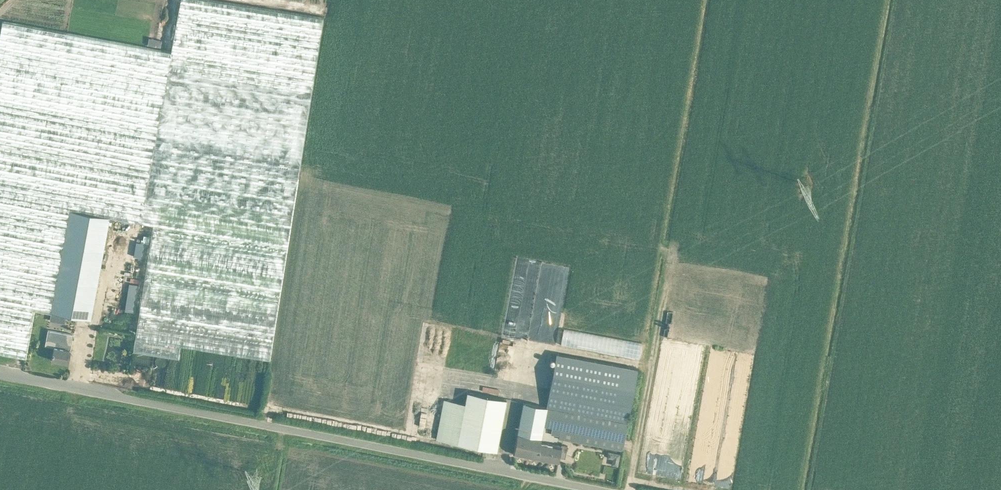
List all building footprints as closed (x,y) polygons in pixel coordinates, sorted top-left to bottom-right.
[(133,350),(179,358),(181,346),(269,359),(323,17),(213,0),(181,0),(172,52),(141,222),(153,224),(151,236),(149,244),(133,350)] [(26,358),(35,310),(51,313),(59,314),(66,315),(91,319),(110,217),(141,222),(172,52),(2,21),(0,35),(0,353),(26,358)] [(143,239),(141,239),(140,242),(136,242),(135,250),(145,252),(146,243),(149,244),(151,236),(144,235),(143,239)] [(129,283),(125,311),(135,312),(139,285),(129,283)] [(526,328),(530,300),(512,297),(508,326),(526,328)] [(51,313),(50,320),(58,321),(59,314),(51,313)] [(648,347),(650,334),(571,319),(569,333),(648,347)] [(48,330),(45,345),(54,347),(52,360),(68,363),(73,334),(48,330)] [(602,350),(565,343),(564,351),(567,352),(567,353),(600,360),(602,350)] [(196,359),(195,348),(184,349),(185,360),(196,359)] [(523,403),(519,425),(514,454),(558,462),(559,457),(565,458),(567,446),(561,444),(561,446),(540,442),(543,426),(552,428),(552,430),(560,432),(559,439),(623,451),(638,369),(556,354),(546,407),(523,403)] [(442,430),(440,440),(498,451),(500,441),(507,404),(507,399),(506,399),(470,392),(467,391),(466,396),(464,404),(448,401),(442,430)] [(702,421),(699,452),(711,453),(714,422),(702,421)]
